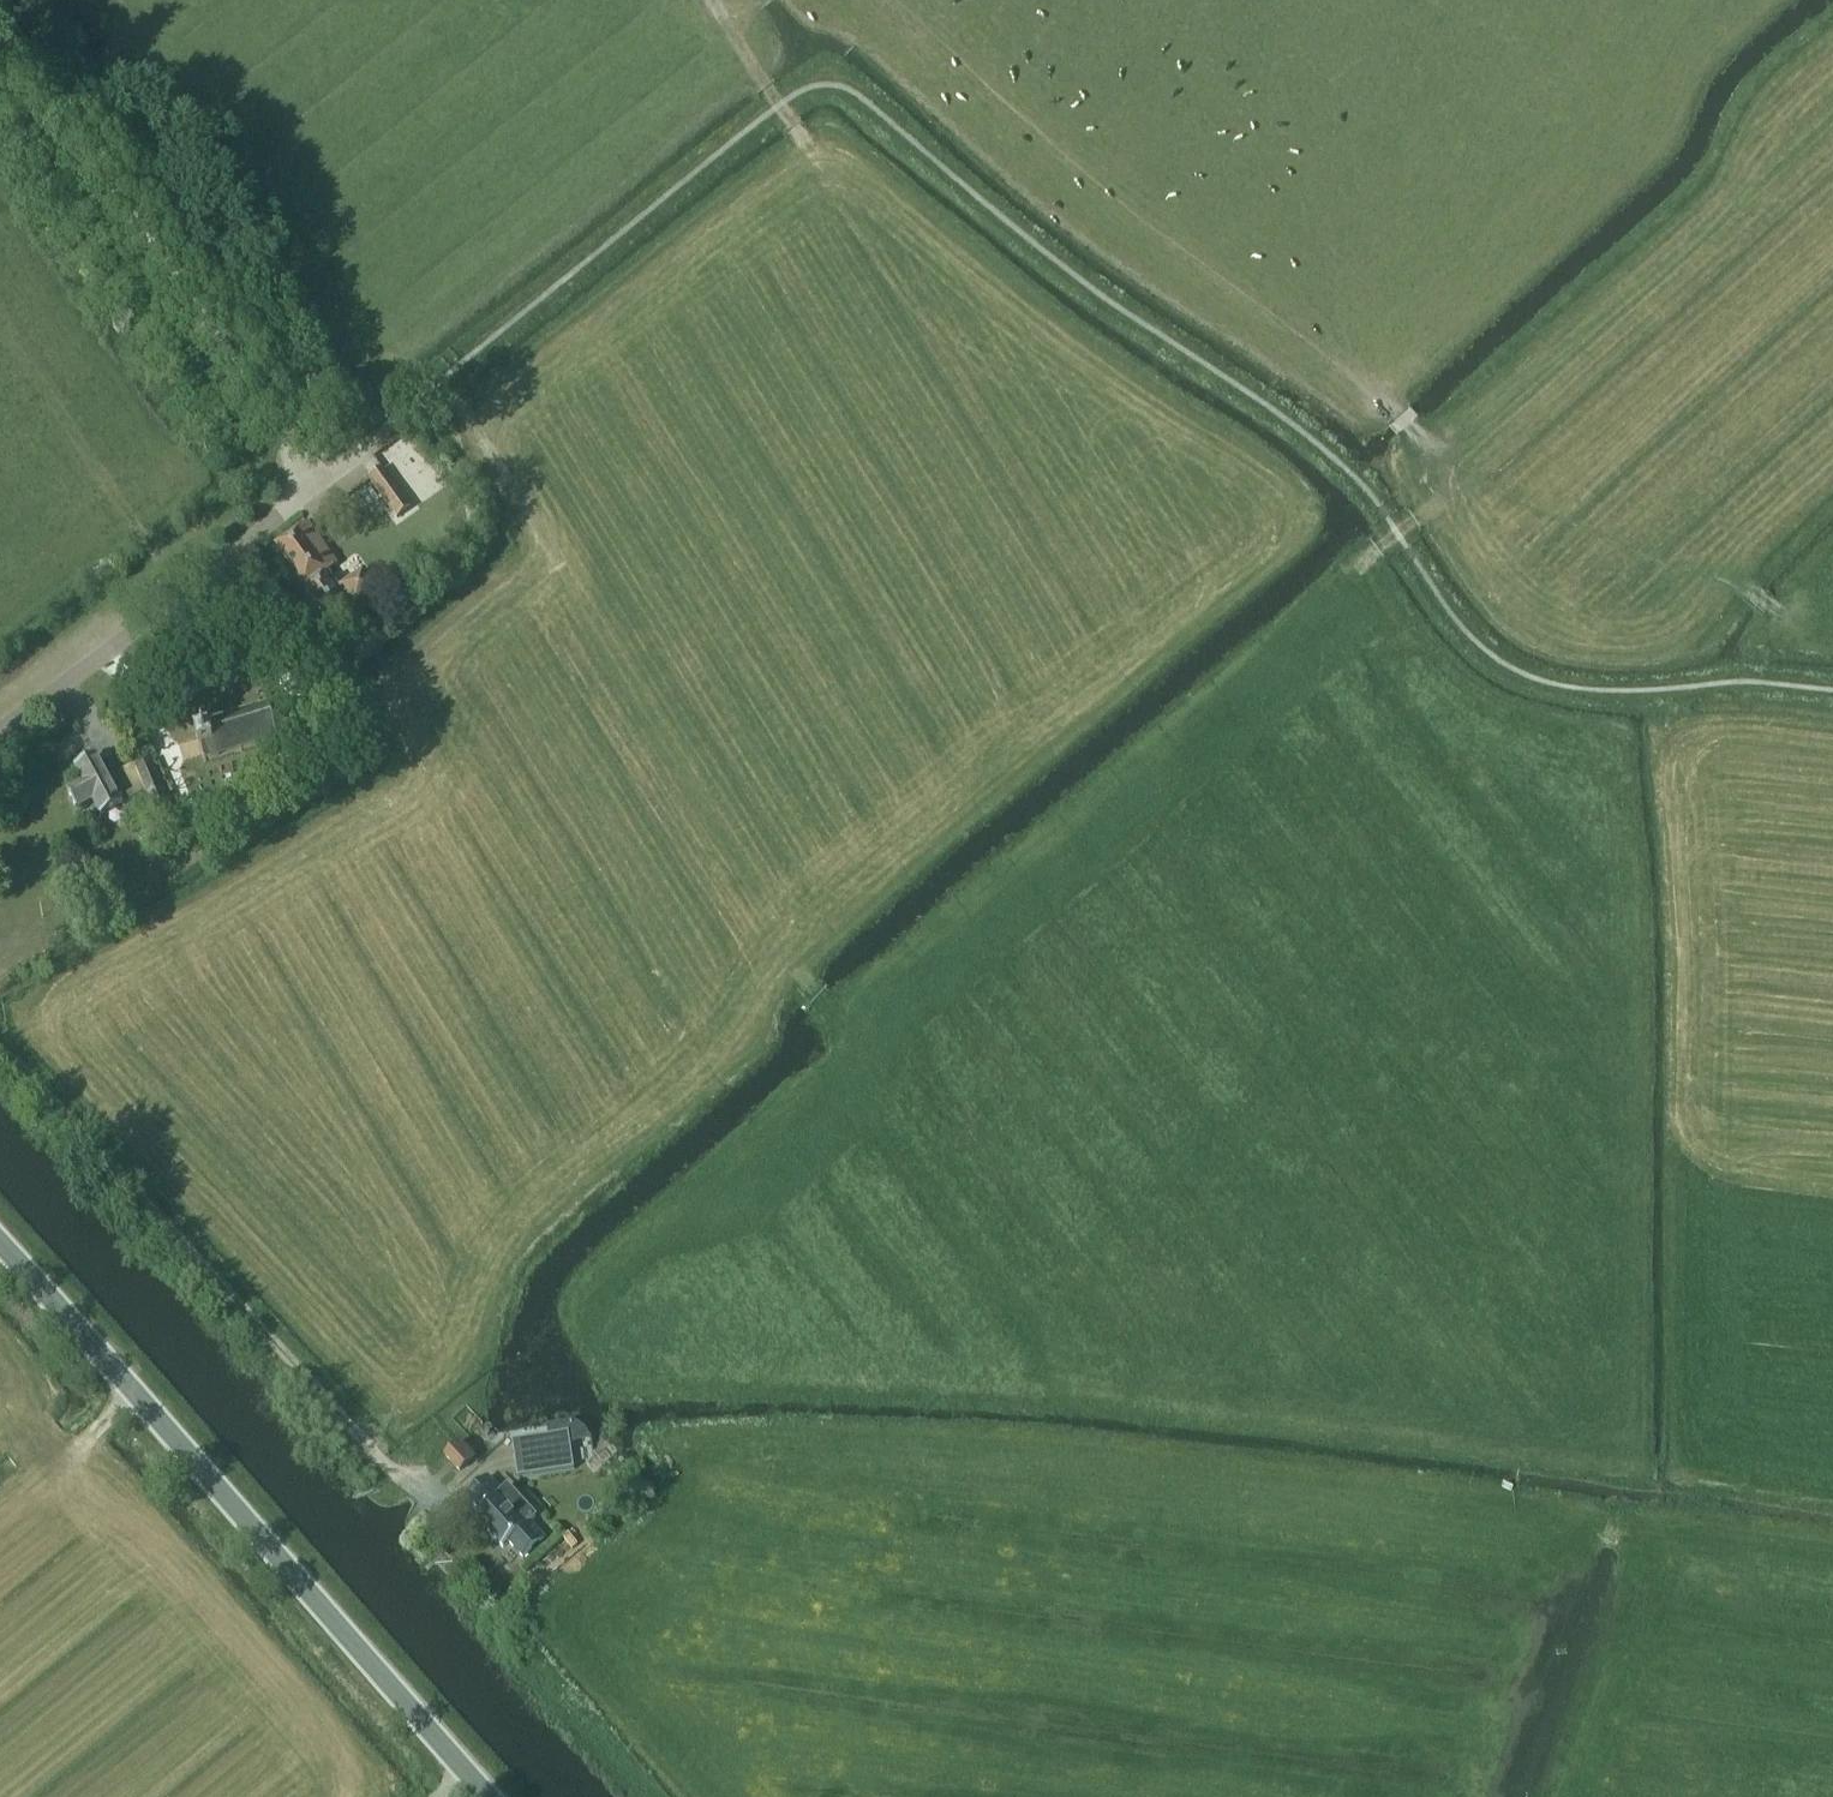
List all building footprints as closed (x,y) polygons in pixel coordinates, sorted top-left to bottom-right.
[(369,478),(398,518),(412,508),(383,469),(369,478)] [(338,564),(308,522),(275,546),(325,616),(349,599),(356,609),(381,591),(365,569),(339,587),(328,571),(338,564)] [(202,753),(204,762),(277,741),(289,727),(284,712),(268,708),(195,730),(198,739),(196,739),(200,753),(202,753)] [(108,779),(97,757),(76,769),(84,784),(68,793),(77,810),(93,801),(101,817),(123,805),(122,804),(145,792),(166,842),(183,835),(152,763),(136,770),(134,765),(108,779)] [(190,843),(195,856),(213,846),(207,835),(190,843)] [(570,1441),(513,1450),(517,1478),(574,1469),(570,1441)] [(460,1443),(446,1456),(460,1472),(474,1459),(460,1443)] [(503,1548),(509,1542),(523,1558),(545,1539),(531,1523),(536,1518),(509,1487),(503,1492),(489,1477),(467,1496),(482,1512),(476,1517),(503,1548)]
